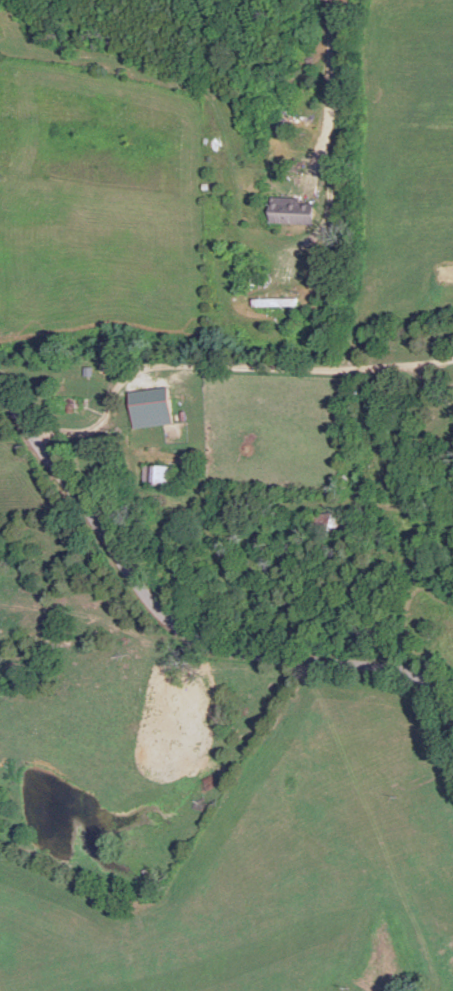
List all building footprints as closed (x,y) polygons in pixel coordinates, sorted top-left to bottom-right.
[(318,197),(272,197),(272,222),(318,222),(318,197)] [(298,304),(298,296),(256,296),(256,304),(298,304)] [(179,463),(144,463),(144,482),(179,482),(179,463)] [(311,527),(337,529),(338,513),(312,510),(311,527)]
